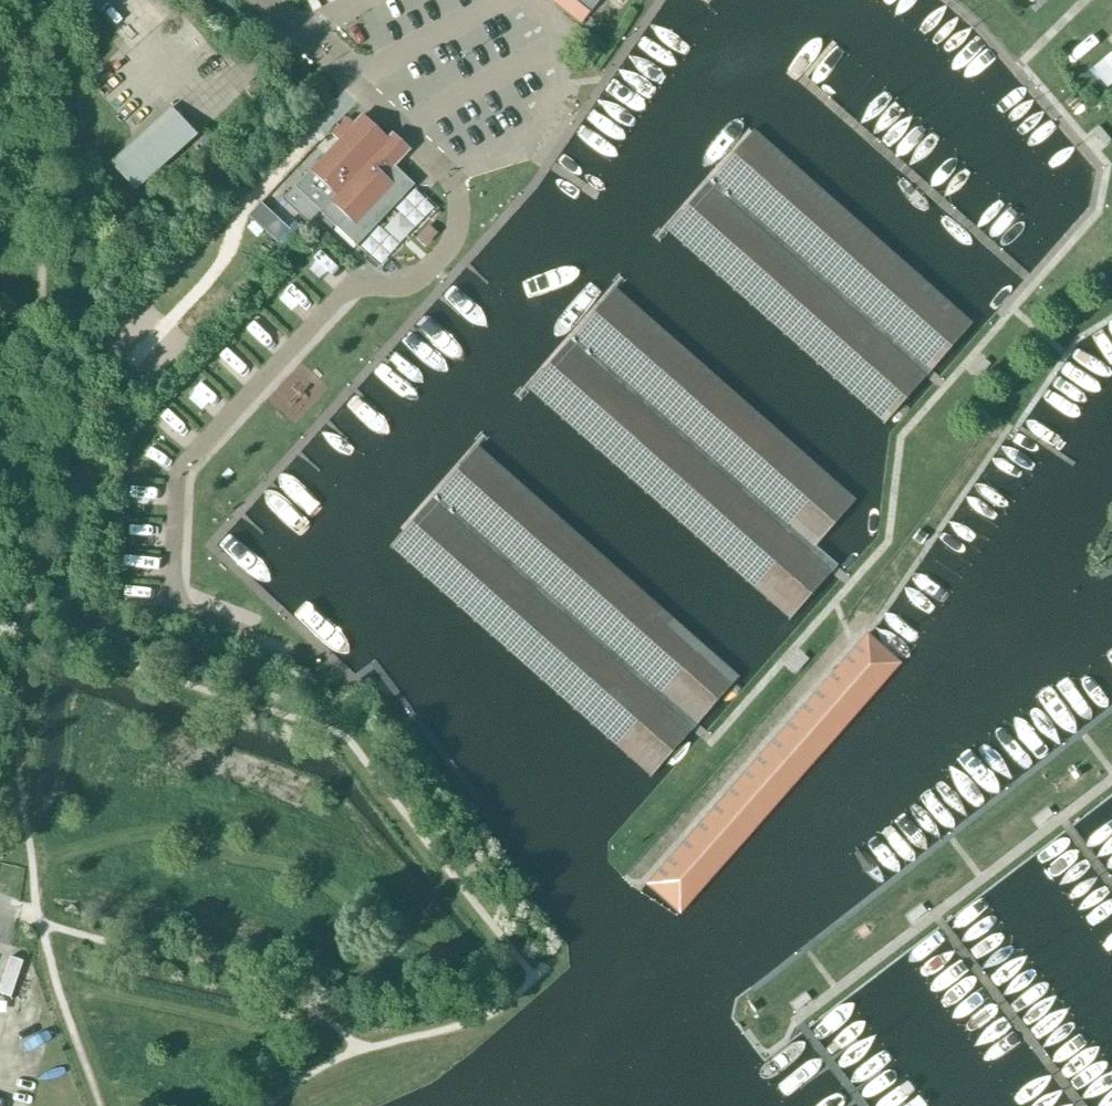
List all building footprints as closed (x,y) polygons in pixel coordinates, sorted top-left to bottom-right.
[(601,0),(572,0),(590,14),(601,0)] [(135,190),(194,136),(175,113),(115,167),(135,190)] [(386,141),(361,117),(295,188),(336,228),(357,247),(415,186),(395,167),(409,152),(391,135),(386,141)] [(752,130),(665,229),(886,423),(930,374),(973,325),(752,130)] [(528,388),(791,619),(834,569),(839,564),(817,545),(855,501),(615,290),(528,388)] [(390,547),(651,776),(695,727),(739,678),(477,448),(390,547)] [(681,914),(900,664),(884,649),(867,634),(647,884),(681,914)] [(13,974),(0,969),(0,1012),(13,974)]
